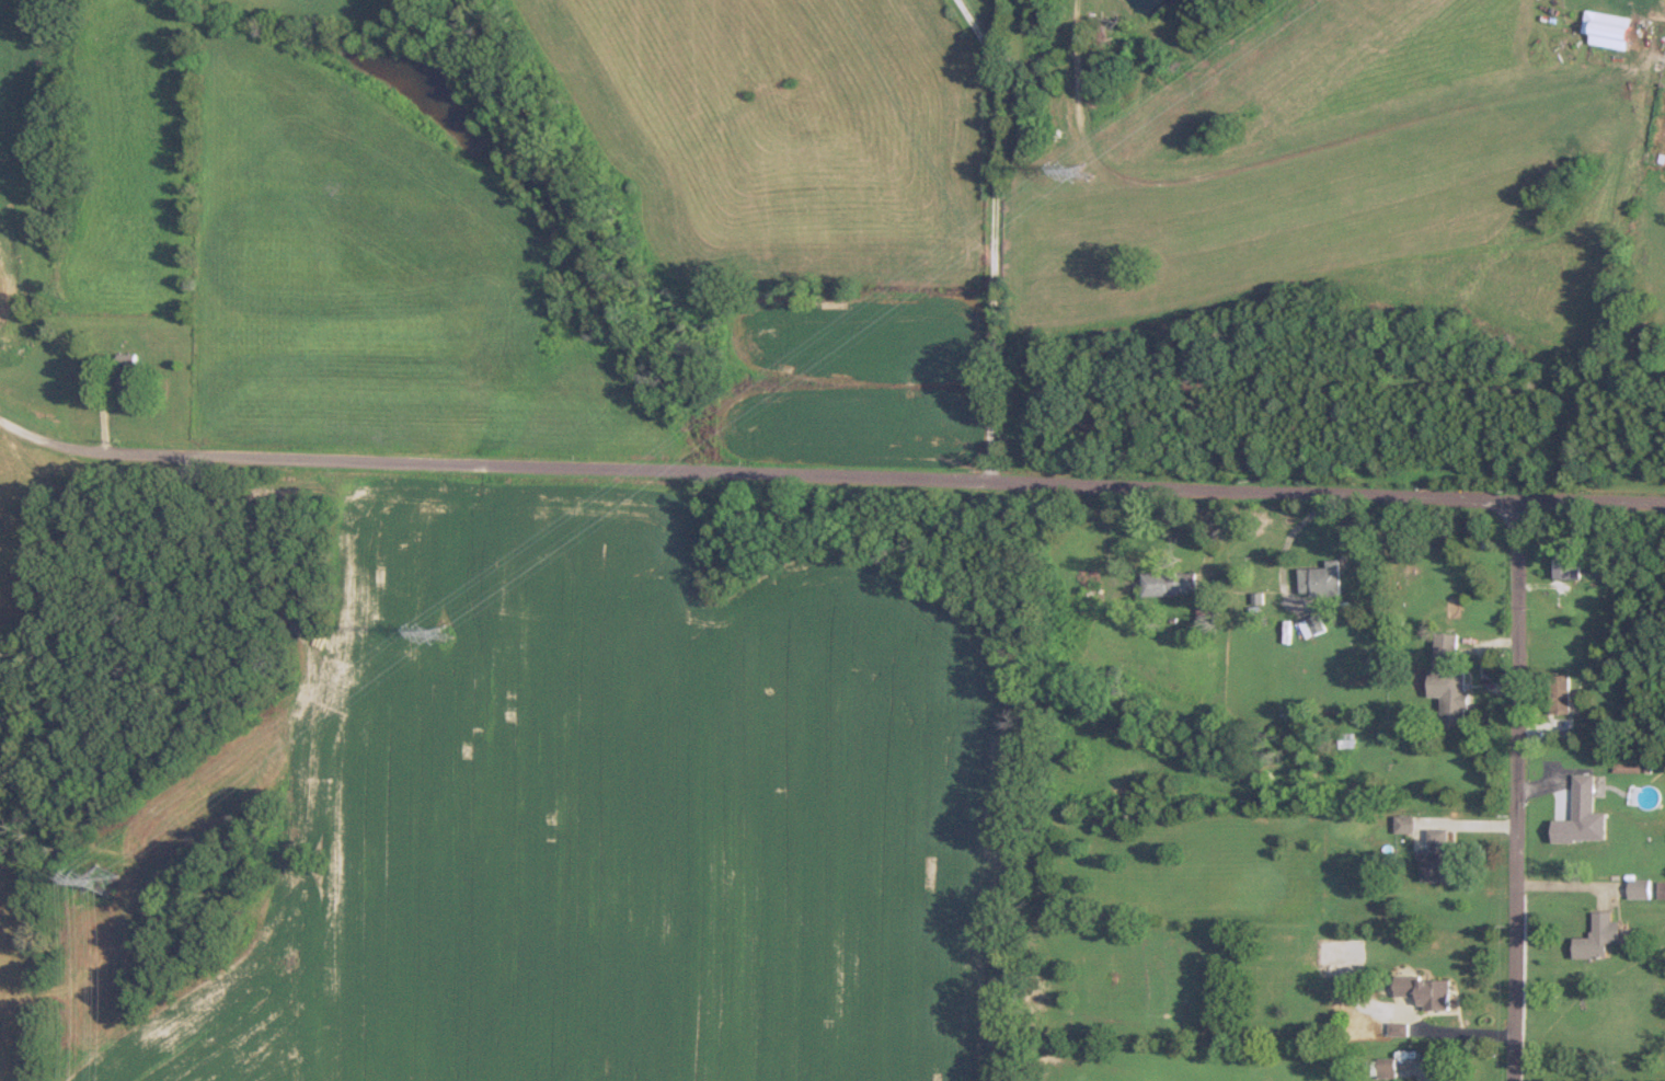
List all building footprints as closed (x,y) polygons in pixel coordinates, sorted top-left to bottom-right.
[(1633,16),(1586,9),(1583,31),(1592,33),(1590,42),(1627,49),(1633,16)] [(139,356),(118,356),(118,402),(139,402),(139,356)] [(1300,567),(1300,594),(1340,594),(1340,559),(1327,559),(1327,567),(1300,567)] [(1557,578),(1580,578),(1580,559),(1557,559),(1557,578)] [(1144,571),(1144,594),(1196,594),(1196,571),(1144,571)] [(1306,637),(1325,629),(1319,614),(1300,622),(1306,637)] [(1437,655),(1456,655),(1456,633),(1437,633),(1437,655)] [(1444,721),(1466,722),(1467,668),(1444,668),(1444,721)] [(1569,674),(1551,674),(1551,713),(1569,713),(1569,674)] [(1573,824),(1593,824),(1593,773),(1573,773),(1573,824)] [(1414,815),(1397,815),(1397,831),(1414,831),(1414,815)] [(1449,881),(1449,828),(1426,828),(1426,881),(1449,881)] [(1631,896),(1651,896),(1651,878),(1631,878),(1631,896)] [(1594,937),(1574,937),(1574,958),(1609,958),(1609,941),(1620,941),(1620,921),(1613,921),(1613,910),(1594,911),(1594,937)] [(1451,976),(1395,976),(1395,995),(1419,995),(1419,1008),(1451,1009),(1451,976)]
